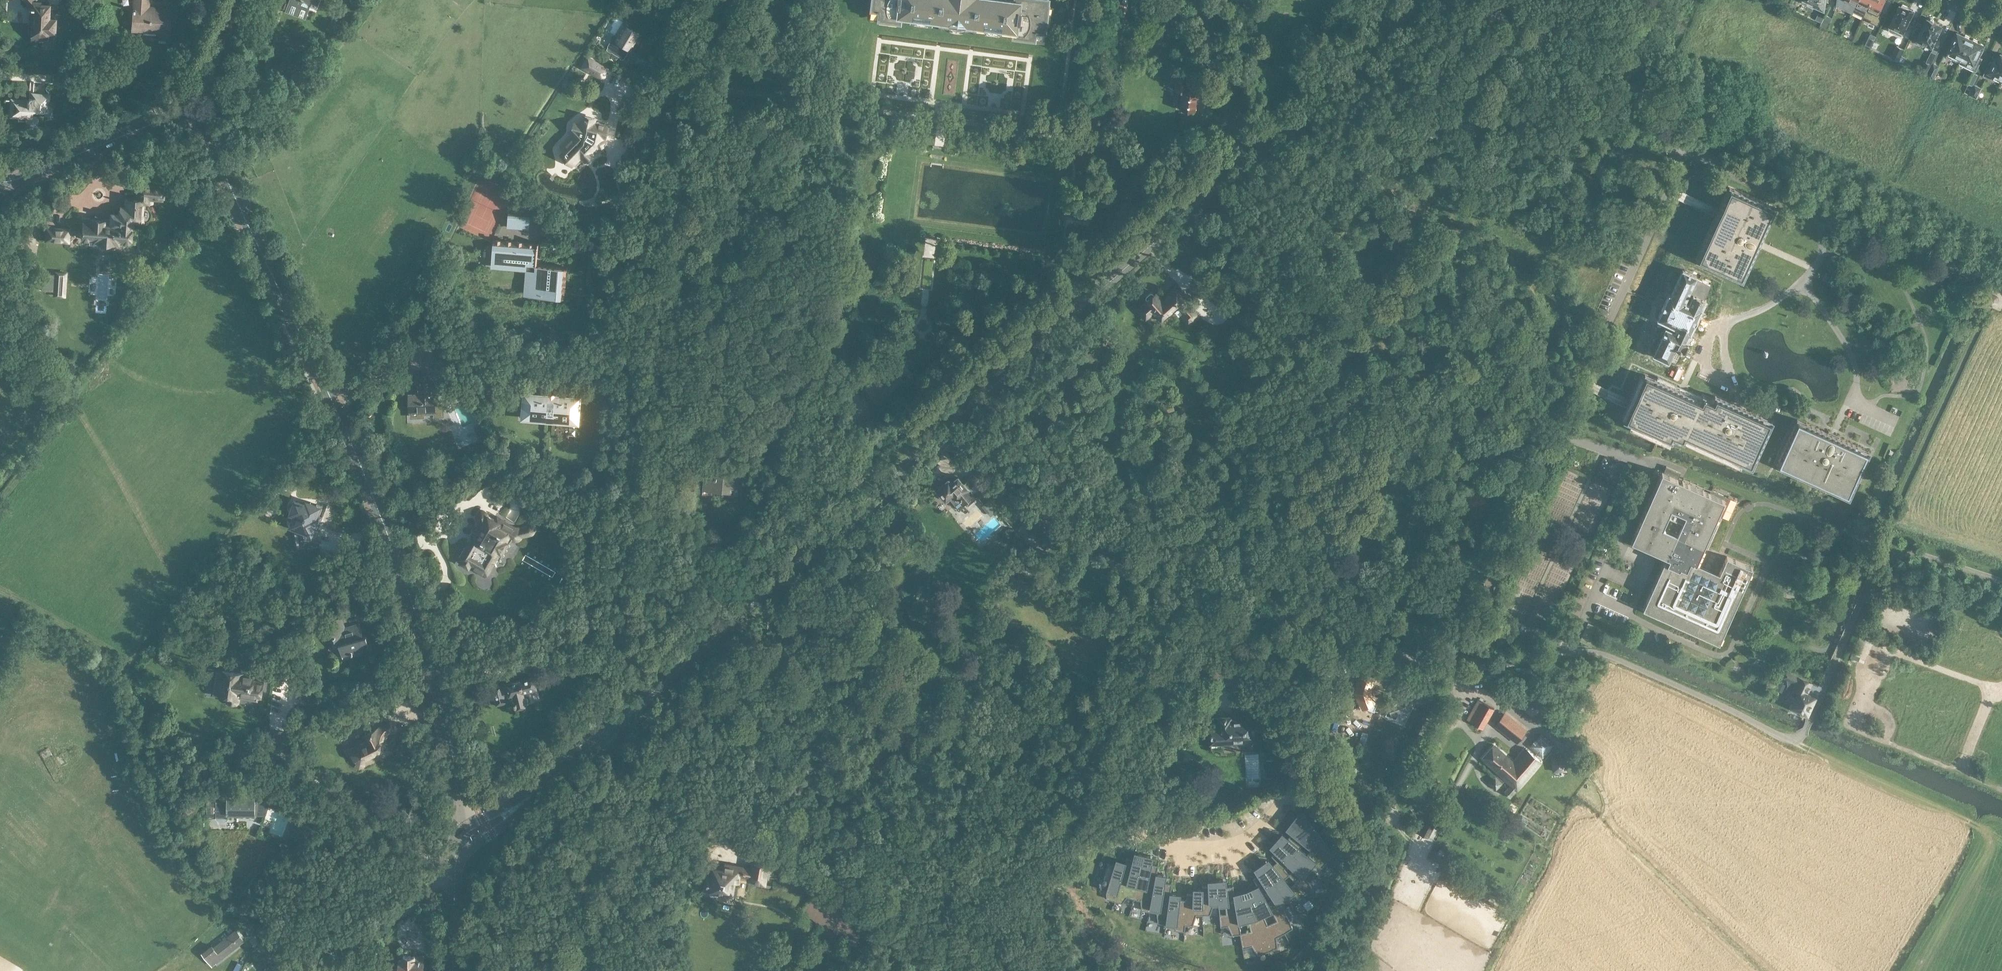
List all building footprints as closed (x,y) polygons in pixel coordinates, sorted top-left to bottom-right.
[(28,34),(31,34),(31,39),(47,40),(47,32),(54,32),(54,18),(48,18),(49,4),(47,4),(48,0),(40,0),(40,1),(37,1),(35,0),(24,0),(27,5),(27,8),(32,8),(31,25),(29,25),(28,34)] [(169,40),(170,27),(171,7),(149,6),(150,0),(133,0),(131,31),(139,31),(139,28),(157,29),(157,33),(158,39),(169,40)] [(306,10),(309,0),(289,0),(288,3),(306,10)] [(870,8),(880,9),(879,18),(901,21),(901,19),(940,24),(940,23),(975,27),(975,28),(1013,33),(1013,35),(1035,38),(1036,29),(1045,30),(1049,2),(1048,2),(1049,0),(870,0),(870,8)] [(1859,0),(1838,0),(1837,5),(1842,7),(1845,2),(1850,4),(1848,10),(1853,12),(1856,5),(1859,0)] [(1864,16),(1872,0),(1859,0),(1856,5),(1853,12),(1864,16)] [(1864,16),(1869,19),(1869,21),(1870,23),(1871,23),(1873,23),(1875,22),(1885,0),(1872,0),(1864,16)] [(1896,30),(1902,33),(1913,11),(1908,8),(1908,7),(1902,3),(1901,5),(1900,5),(1889,29),(1890,31),(1892,32),(1894,31),(1895,32),(1896,30)] [(1821,24),(1827,27),(1832,17),(1826,14),(1821,24)] [(1926,44),(1932,46),(1935,39),(1936,39),(1940,31),(1939,31),(1942,25),(1937,23),(1937,22),(1934,20),(1933,18),(1931,17),(1927,19),(1917,39),(1918,40),(1918,41),(1919,42),(1919,43),(1921,45),(1922,45),(1924,45),(1925,45),(1926,44)] [(627,51),(629,47),(631,48),(639,33),(626,25),(617,39),(614,37),(607,49),(624,59),(629,52),(627,51)] [(1959,62),(1971,38),(1958,32),(1948,51),(1949,51),(1946,56),(1959,62)] [(1865,44),(1871,47),(1876,37),(1870,34),(1865,44)] [(1971,38),(1959,62),(1959,63),(1976,71),(1982,58),(1978,56),(1984,45),(1971,38)] [(1890,55),(1898,60),(1904,48),(1895,44),(1890,55)] [(2001,53),(1999,58),(1996,57),(1993,63),(1990,61),(1984,74),(1994,79),(1996,75),(2001,78),(2001,53)] [(609,69),(588,57),(582,67),(603,79),(609,69)] [(1920,71),(1927,74),(1932,65),(1925,61),(1920,71)] [(1932,65),(1927,74),(1927,75),(1934,78),(1940,65),(1933,62),(1932,65)] [(1177,78),(1175,90),(1182,91),(1180,108),(1194,110),(1197,92),(1186,91),(1189,71),(1178,69),(1178,73),(1173,72),(1173,77),(1177,78)] [(1973,72),(1968,83),(1973,85),(1978,74),(1973,72)] [(1969,95),(1977,98),(1982,87),(1974,84),(1969,95)] [(27,109),(47,110),(48,95),(32,94),(32,98),(28,97),(28,101),(11,100),(10,116),(27,117),(27,109)] [(1697,116),(1708,120),(1711,113),(1700,108),(1697,116)] [(1166,126),(1175,126),(1175,111),(1166,111),(1166,126)] [(594,118),(584,115),(582,125),(580,124),(580,125),(575,123),(571,130),(575,134),(569,140),(569,139),(567,141),(571,145),(566,150),(561,154),(563,156),(572,164),(581,155),(586,159),(599,146),(602,148),(603,147),(601,146),(604,141),(606,142),(606,141),(603,139),(604,136),(606,136),(608,126),(593,122),(594,118)] [(119,214),(110,214),(109,225),(103,225),(103,219),(100,219),(100,214),(96,214),(95,219),(90,218),(90,221),(82,220),(80,237),(89,238),(89,245),(98,246),(98,242),(112,243),(112,245),(121,246),(121,239),(129,240),(130,229),(133,229),(134,221),(141,221),(142,216),(141,216),(142,203),(151,204),(151,199),(162,199),(163,186),(146,185),(145,197),(137,197),(137,199),(125,198),(125,207),(119,207),(119,214)] [(1725,214),(1703,261),(1735,276),(1747,281),(1764,243),(1780,210),(1736,190),(1725,214)] [(529,214),(509,213),(508,225),(509,225),(514,225),(514,226),(515,226),(515,225),(521,226),(527,226),(527,227),(528,227),(529,214)] [(45,240),(70,242),(71,229),(46,227),(45,240)] [(496,238),(493,262),(526,265),(526,269),(530,270),(528,293),(564,297),(564,295),(564,291),(564,290),(564,285),(565,285),(565,284),(564,284),(565,280),(565,279),(565,274),(566,274),(566,273),(565,273),(566,267),(567,268),(567,266),(547,265),(540,264),(537,264),(537,260),(538,243),(496,238)] [(1668,361),(1665,366),(1670,369),(1679,348),(1683,350),(1688,340),(1687,340),(1706,299),(1704,298),(1711,284),(1696,277),(1696,275),(1682,269),(1671,294),(1668,293),(1657,318),(1667,322),(1660,337),(1661,338),(1653,354),(1668,361)] [(1153,294),(1152,292),(1150,292),(1146,296),(1145,298),(1147,299),(1137,308),(1145,318),(1154,311),(1160,319),(1177,304),(1184,312),(1182,315),(1189,323),(1198,314),(1174,287),(1161,298),(1156,292),(1153,294)] [(1998,297),(1993,295),(1989,299),(1991,303),(1995,305),(1999,302),(1998,297)] [(1643,382),(1622,373),(1612,396),(1601,421),(1620,430),(1626,418),(1671,439),(1682,444),(1684,440),(1694,445),(1696,441),(1752,466),(1772,422),(1726,401),(1725,405),(1714,400),(1713,404),(1647,374),(1643,382)] [(421,393),(417,393),(417,394),(409,395),(410,411),(411,411),(411,415),(413,416),(415,417),(417,417),(419,416),(422,416),(424,415),(423,414),(434,413),(434,416),(441,416),(443,414),(443,406),(434,406),(433,375),(420,375),(421,393)] [(583,436),(584,422),(577,421),(579,398),(525,393),(523,417),(571,421),(570,435),(583,436)] [(1162,405),(1166,414),(1175,410),(1172,401),(1162,405)] [(1189,415),(1182,407),(1174,414),(1181,422),(1189,415)] [(1797,419),(1776,464),(1848,497),(1869,451),(1838,437),(1839,435),(1828,431),(1827,432),(1797,419)] [(733,486),(740,487),(741,467),(730,466),(730,472),(706,470),(704,494),(716,495),(717,489),(725,490),(724,491),(732,492),(733,486)] [(1709,492),(1678,478),(1680,472),(1666,466),(1663,472),(1662,471),(1631,540),(1648,548),(1650,543),(1660,547),(1658,552),(1669,557),(1667,562),(1664,561),(1660,569),(1664,571),(1662,576),(1658,574),(1658,575),(1662,577),(1659,582),(1655,581),(1643,609),(1651,612),(1652,609),(1658,611),(1656,615),(1662,617),(1663,614),(1669,617),(1668,620),(1682,626),(1684,623),(1690,626),(1689,629),(1703,635),(1704,632),(1711,635),(1709,638),(1719,643),(1726,627),(1725,626),(1727,623),(1728,623),(1731,615),(1727,613),(1730,607),(1734,609),(1730,607),(1733,601),(1737,603),(1744,587),(1740,586),(1742,580),(1746,582),(1746,581),(1742,579),(1745,574),(1749,575),(1753,567),(1727,556),(1719,572),(1696,562),(1717,515),(1722,517),(1730,498),(1711,489),(1709,492)] [(937,488),(952,506),(958,507),(963,502),(963,503),(964,502),(967,505),(976,498),(973,494),(970,490),(970,489),(969,487),(974,482),(969,477),(963,482),(958,476),(951,482),(949,478),(937,488)] [(984,503),(990,514),(997,510),(991,499),(984,503)] [(295,533),(297,548),(320,544),(318,528),(322,516),(317,514),(319,507),(317,506),(317,504),(316,504),(311,502),(310,501),(310,503),(307,502),(306,505),(303,504),(304,503),(300,502),(296,501),(295,504),(293,503),(293,504),(294,504),(292,509),(291,509),(291,510),(292,510),(291,513),(295,514),(291,526),(297,529),(297,533),(295,533)] [(462,558),(460,560),(484,579),(496,566),(499,568),(517,548),(518,549),(519,549),(520,549),(521,549),(522,549),(523,549),(524,548),(525,547),(526,546),(526,545),(526,544),(526,543),(526,542),(526,541),(525,540),(524,539),(509,527),(507,529),(497,521),(497,520),(497,519),(496,518),(496,517),(495,516),(494,515),(493,515),(492,514),(491,514),(490,514),(489,514),(488,515),(487,516),(486,516),(485,517),(485,518),(485,520),(484,532),(484,533),(483,534),(482,534),(482,535),(481,536),(481,537),(479,538),(469,549),(468,548),(461,557),(462,558)] [(344,627),(341,617),(329,620),(336,645),(339,644),(343,657),(370,649),(366,635),(363,636),(360,623),(344,627)] [(1251,655),(1257,665),(1269,658),(1265,652),(1263,648),(1251,655)] [(1807,713),(1817,690),(1806,685),(1811,673),(1802,669),(1799,677),(1786,671),(1783,678),(1796,684),(1789,698),(1796,701),(1793,707),(1807,713)] [(261,697),(263,682),(249,680),(250,675),(242,674),(242,673),(222,670),(219,694),(228,695),(227,699),(228,701),(230,702),(234,703),(236,703),(238,701),(239,697),(239,696),(239,694),(261,697)] [(1363,673),(1355,692),(1363,707),(1374,711),(1378,702),(1371,696),(1370,691),(1373,676),(1363,673)] [(523,691),(537,687),(534,676),(507,683),(509,689),(504,690),(502,684),(492,686),(497,704),(507,702),(505,695),(513,693),(517,708),(527,705),(523,691)] [(1525,700),(1516,696),(1510,694),(1507,702),(1521,708),(1525,700)] [(1466,719),(1482,728),(1494,707),(1478,698),(1466,719)] [(1494,725),(1516,743),(1527,729),(1505,711),(1494,725)] [(354,719),(359,730),(368,726),(362,714),(354,719)] [(1219,716),(1213,716),(1214,728),(1210,728),(1211,747),(1221,746),(1221,740),(1255,738),(1254,728),(1259,728),(1259,715),(1254,715),(1219,716)] [(356,745),(346,750),(354,765),(359,769),(366,765),(366,758),(374,754),(379,753),(380,737),(393,730),(389,721),(363,735),(364,737),(354,742),(356,745)] [(1403,740),(1409,743),(1414,733),(1407,729),(1403,740)] [(1530,746),(1543,757),(1554,744),(1541,733),(1530,746)] [(1496,788),(1502,782),(1505,778),(1511,784),(1504,792),(1509,797),(1541,761),(1526,747),(1513,761),(1493,744),(1481,757),(1499,773),(1496,776),(1495,776),(1489,782),(1496,788)] [(1434,763),(1421,756),(1416,767),(1429,774),(1434,763)] [(1567,770),(1567,756),(1551,756),(1552,770),(1567,770)] [(1276,777),(1274,759),(1266,760),(1266,765),(1263,766),(1264,772),(1266,771),(1267,777),(1276,777)] [(216,817),(228,817),(228,813),(255,814),(265,816),(269,804),(255,802),(255,796),(234,795),(234,789),(217,789),(216,797),(220,798),(220,800),(217,800),(216,817)] [(1418,832),(1428,837),(1441,812),(1431,807),(1418,832)] [(1304,812),(1299,816),(1310,827),(1314,824),(1303,809),(1302,810),(1304,812)] [(290,828),(302,832),(307,819),(295,814),(290,828)] [(1296,814),(1285,828),(1291,833),(1306,844),(1313,835),(1319,831),(1314,824),(1310,827),(1299,816),(1296,814)] [(411,823),(418,828),(422,822),(415,818),(411,823)] [(1306,844),(1327,861),(1332,854),(1327,848),(1329,846),(1319,831),(1313,835),(1306,844)] [(1286,840),(1279,835),(1276,839),(1309,870),(1314,864),(1322,867),(1327,861),(1306,844),(1291,833),(1286,840)] [(1276,839),(1272,843),(1278,849),(1271,855),(1277,861),(1306,893),(1312,887),(1305,875),(1309,870),(1276,839)] [(1136,860),(1126,857),(1125,861),(1114,900),(1122,903),(1127,896),(1134,898),(1144,853),(1138,852),(1136,860)] [(750,867),(746,866),(725,863),(724,869),(714,868),(712,877),(709,876),(706,889),(720,891),(719,894),(732,896),(734,881),(740,882),(740,878),(748,880),(748,881),(766,884),(768,877),(770,878),(772,864),(770,864),(771,856),(753,853),(750,867)] [(1149,863),(1150,855),(1144,853),(1134,898),(1140,900),(1141,909),(1149,911),(1157,873),(1158,865),(1149,863)] [(1114,900),(1125,861),(1119,859),(1117,866),(1108,863),(1102,879),(1100,879),(1100,876),(1099,876),(1100,888),(1106,890),(1107,898),(1114,900)] [(1270,866),(1265,860),(1261,863),(1287,899),(1292,894),(1299,898),(1306,893),(1277,861),(1270,866)] [(1257,866),(1261,873),(1253,878),(1257,885),(1285,933),(1293,927),(1281,903),(1287,899),(1261,863),(1257,866)] [(1162,882),(1163,873),(1157,873),(1149,911),(1156,912),(1158,922),(1165,924),(1171,892),(1172,883),(1162,882)] [(1219,906),(1217,879),(1211,880),(1212,885),(1202,886),(1202,888),(1203,914),(1210,914),(1213,906),(1219,906)] [(1223,887),(1223,879),(1217,879),(1219,906),(1220,916),(1220,926),(1228,925),(1232,934),(1240,934),(1234,893),(1233,885),(1223,887)] [(1257,885),(1250,888),(1253,893),(1248,895),(1268,951),(1278,947),(1276,937),(1285,933),(1257,885)] [(1196,893),(1187,893),(1187,899),(1185,925),(1193,925),(1196,914),(1203,914),(1202,888),(1197,888),(1196,893)] [(1243,896),(1241,891),(1234,893),(1240,934),(1242,948),(1252,945),(1257,954),(1268,951),(1248,895),(1243,896)] [(1177,899),(1178,893),(1171,892),(1165,924),(1174,925),(1176,930),(1185,931),(1185,925),(1187,899),(1177,899)] [(202,952),(212,966),(245,940),(236,929),(214,946),(212,944),(202,952)] [(425,956),(403,955),(403,959),(399,959),(399,967),(390,967),(390,970),(425,970),(425,956)]
